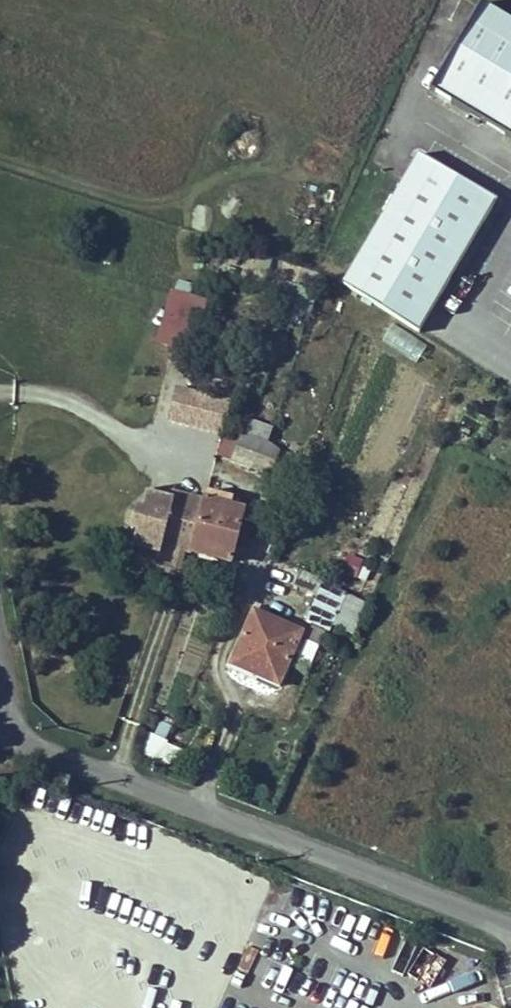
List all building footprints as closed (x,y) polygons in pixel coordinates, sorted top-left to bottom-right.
[(423,88),(510,138),(510,23),(473,1),(423,88)] [(425,160),(344,286),(419,335),(500,208),(425,160)] [(169,289),(155,340),(191,350),(205,298),(169,289)] [(418,359),(426,346),(395,325),(386,338),(418,359)] [(172,390),(168,425),(224,431),(228,396),(172,390)] [(268,430),(249,423),(244,435),(264,442),(268,430)] [(264,442),(244,435),(242,435),(231,461),(269,476),(265,484),(278,491),(294,457),(264,442)] [(214,504),(216,495),(207,493),(204,502),(214,504)] [(173,494),(171,502),(181,505),(183,496),(173,494)] [(174,576),(182,578),(191,554),(204,502),(183,496),(181,505),(171,502),(143,495),(139,511),(130,508),(125,529),(129,530),(125,546),(131,547),(159,554),(161,546),(182,552),(174,576)] [(214,504),(229,509),(231,502),(232,500),(216,495),(214,504)] [(243,512),(229,509),(214,504),(204,502),(191,554),(229,564),(234,547),(238,530),(243,512)] [(243,512),(244,506),(231,502),(229,509),(243,512)] [(238,530),(234,547),(241,549),(246,532),(238,530)] [(159,554),(131,547),(127,564),(174,576),(182,552),(161,546),(159,554)] [(305,589),(316,594),(321,583),(309,577),(305,589)] [(345,594),(321,583),(316,594),(305,621),(329,631),(332,626),(345,594)] [(345,594),(332,626),(352,635),(366,604),(345,594)] [(234,654),(259,665),(254,675),(277,685),(300,634),(263,616),(265,611),(255,607),(234,654)] [(229,664),(254,675),(259,665),(234,654),(229,664)] [(148,733),(139,754),(165,765),(174,744),(148,733)] [(404,940),(392,968),(407,975),(419,946),(404,940)] [(443,995),(436,1007),(466,1007),(443,995)]
